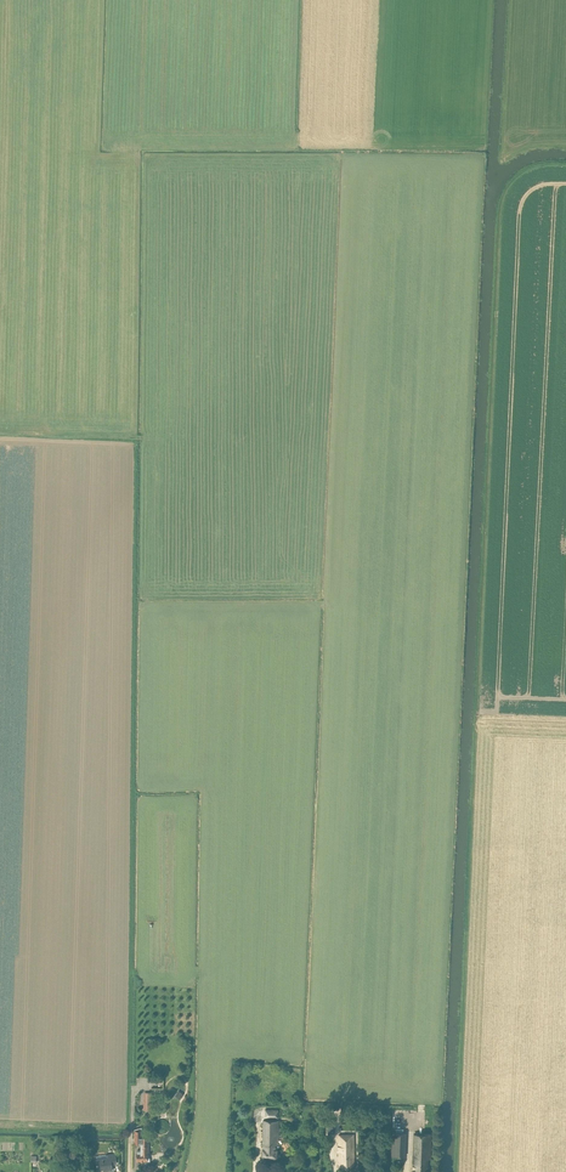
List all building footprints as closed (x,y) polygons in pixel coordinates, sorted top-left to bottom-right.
[(176,1096),(182,1099),(184,1093),(178,1090),(176,1096)] [(152,1111),(152,1092),(144,1092),(143,1110),(152,1111)] [(265,1118),(279,1118),(279,1110),(265,1110),(265,1118)] [(263,1120),(262,1157),(277,1157),(277,1145),(278,1145),(279,1121),(263,1120)] [(135,1131),(134,1144),(140,1144),(140,1151),(137,1151),(137,1153),(137,1154),(137,1161),(144,1161),(146,1160),(145,1153),(149,1153),(149,1145),(149,1137),(140,1137),(140,1131),(135,1131)] [(391,1156),(398,1156),(398,1159),(404,1159),(406,1134),(393,1133),(391,1156)] [(353,1135),(338,1135),(339,1168),(354,1168),(353,1135)] [(427,1159),(430,1159),(430,1153),(431,1135),(414,1135),(412,1171),(427,1171),(427,1159)] [(104,1171),(112,1170),(111,1164),(116,1163),(115,1154),(107,1155),(107,1158),(96,1160),(97,1164),(98,1170),(103,1169),(104,1171)]
